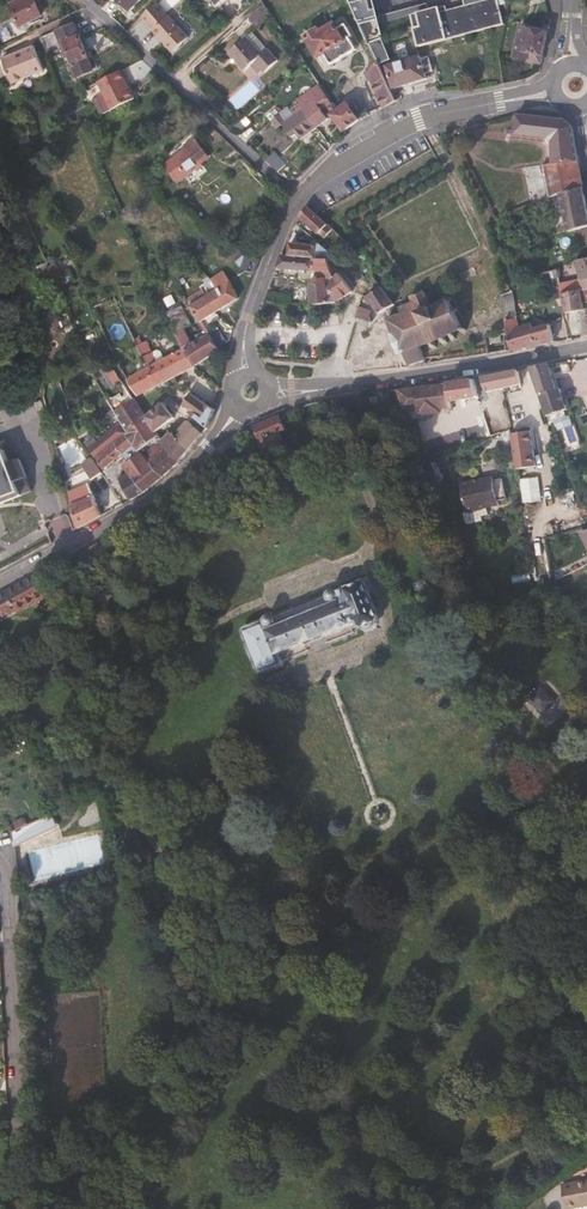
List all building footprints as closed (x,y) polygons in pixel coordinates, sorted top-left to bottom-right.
[(34,0),(22,0),(10,6),(22,28),(43,17),(34,0)] [(143,0),(117,0),(131,13),(143,0)] [(381,34),(372,0),(349,0),(365,39),(381,34)] [(502,24),(504,23),(498,0),(463,0),(464,7),(444,12),(440,13),(438,7),(410,15),(414,31),(419,46),(502,24)] [(258,28),(271,16),(264,6),(250,19),(258,28)] [(187,40),(167,18),(151,32),(171,55),(187,40)] [(94,71),(74,24),(41,38),(48,55),(61,50),(66,60),(70,59),(78,78),(94,71)] [(357,51),(350,38),(352,37),(345,26),(338,30),(334,24),(320,32),(318,30),(304,38),(318,60),(326,56),(332,66),(357,51)] [(542,65),(549,33),(527,29),(526,28),(519,27),(513,60),(542,65)] [(263,56),(255,48),(248,40),(230,55),(245,72),(253,64),(264,75),(274,66),(264,55),(263,56)] [(391,61),(382,41),(369,46),(376,60),(379,65),(379,66),(391,61)] [(42,61),(35,48),(5,60),(13,83),(45,70),(42,61)] [(421,62),(420,58),(388,68),(394,90),(426,80),(425,74),(421,62)] [(379,65),(376,60),(372,62),(374,67),(370,69),(371,70),(379,65)] [(433,72),(429,60),(421,62),(425,74),(433,72)] [(396,102),(379,66),(379,65),(371,70),(375,80),(373,81),(375,87),(374,88),(383,108),(384,108),(396,102)] [(135,101),(130,90),(133,89),(125,71),(98,83),(104,96),(93,101),(101,118),(135,101)] [(328,119),(331,117),(344,133),(359,121),(347,104),(337,110),(334,106),(334,107),(331,101),(330,102),(329,98),(319,84),(309,92),(328,119)] [(328,119),(309,92),(304,96),(307,99),(304,102),(307,107),(303,110),(317,130),(329,120),(328,119)] [(287,121),(303,110),(307,107),(304,102),(307,99),(304,96),(299,100),(301,104),(292,111),(289,108),(282,114),(287,121)] [(317,130),(303,110),(287,121),(286,123),(280,116),(271,123),(277,131),(282,127),(292,139),(297,136),(302,142),(317,130)] [(583,189),(575,146),(572,128),(565,121),(517,116),(515,136),(548,140),(551,144),(553,165),(523,170),(531,207),(560,194),(583,189)] [(198,173),(204,169),(201,165),(209,160),(194,140),(184,147),(186,150),(165,166),(179,183),(196,170),(198,173)] [(269,166),(277,160),(273,156),(265,163),(269,166)] [(301,178),(287,164),(283,167),(277,160),(269,166),(280,175),(284,178),(289,180),(295,181),(298,180),(301,178)] [(583,189),(560,194),(567,226),(586,220),(586,210),(583,189)] [(325,240),(334,231),(329,226),(308,207),(304,211),(299,218),(320,235),(325,240)] [(586,227),(586,220),(567,226),(569,233),(586,227)] [(252,261),(234,245),(227,252),(246,273),(247,273),(252,261)] [(330,256),(331,253),(320,245),(317,248),(291,246),(290,257),(329,260),(330,256)] [(332,275),(330,264),(329,262),(329,260),(290,257),(282,257),(277,270),(321,273),(320,281),(312,283),(315,306),(337,302),(339,302),(335,297),(328,285),(335,280),(333,279),(332,275)] [(575,262),(580,281),(561,284),(563,295),(581,292),(586,291),(586,259),(575,262)] [(239,300),(231,284),(224,273),(211,281),(218,290),(207,298),(216,313),(239,300)] [(339,302),(349,295),(352,293),(339,277),(335,280),(328,285),(335,297),(339,302)] [(395,306),(382,289),(367,298),(368,299),(366,301),(370,307),(373,306),(379,315),(395,306)] [(467,329),(460,326),(455,315),(455,314),(458,312),(457,309),(453,311),(449,304),(449,303),(453,301),(451,298),(448,299),(446,297),(442,299),(443,302),(432,307),(424,292),(410,299),(413,304),(400,309),(403,316),(392,320),(390,318),(388,319),(395,334),(393,336),(401,355),(404,354),(409,367),(426,361),(421,348),(430,345),(433,351),(437,349),(434,343),(441,340),(444,346),(448,344),(446,338),(450,336),(453,342),(457,340),(454,334),(458,332),(465,334),(467,329)] [(583,304),(581,292),(563,295),(567,314),(577,312),(584,310),(583,304)] [(284,306),(286,297),(270,293),(267,302),(284,306)] [(518,319),(512,294),(501,296),(506,322),(518,319)] [(180,308),(177,301),(170,304),(168,298),(162,301),(168,313),(180,308)] [(208,318),(216,313),(207,298),(191,308),(200,323),(209,335),(219,350),(227,343),(219,331),(216,332),(208,318)] [(563,318),(561,308),(560,304),(558,301),(543,304),(548,321),(563,318)] [(370,317),(371,311),(360,307),(357,317),(366,320),(365,321),(370,323),(372,318),(370,317)] [(584,310),(577,312),(581,328),(586,327),(586,310),(584,310)] [(195,368),(219,351),(219,350),(209,335),(192,346),(184,329),(191,326),(186,316),(172,322),(184,350),(195,368)] [(553,343),(549,325),(533,329),(532,325),(519,328),(518,319),(506,322),(511,351),(553,343)] [(502,343),(501,335),(490,337),(491,344),(502,343)] [(157,364),(147,343),(137,346),(148,368),(157,364)] [(161,386),(195,368),(184,350),(157,364),(148,368),(161,386)] [(557,389),(551,365),(531,369),(541,394),(557,389)] [(114,368),(107,372),(115,384),(121,379),(114,368)] [(161,386),(148,368),(129,381),(139,397),(161,386)] [(522,385),(520,379),(519,372),(482,379),(488,393),(522,385)] [(449,403),(478,399),(474,380),(446,384),(446,386),(399,393),(405,412),(419,409),(420,417),(451,413),(449,403)] [(568,410),(566,402),(561,388),(557,389),(562,403),(545,407),(549,416),(565,411),(568,410)] [(113,410),(133,397),(128,389),(108,402),(113,410)] [(562,403),(557,389),(541,394),(545,407),(562,403)] [(210,426),(215,412),(191,395),(184,407),(191,413),(190,415),(208,429),(210,426)] [(147,418),(133,397),(113,410),(122,426),(129,435),(126,438),(139,453),(140,453),(159,437),(157,433),(147,418)] [(44,411),(42,401),(36,402),(38,413),(44,411)] [(174,419),(163,405),(147,418),(157,433),(174,419)] [(285,441),(283,432),(287,430),(282,418),(255,429),(264,451),(282,443),(285,441)] [(190,451),(204,435),(188,422),(178,434),(180,436),(178,439),(190,451)] [(97,460),(114,447),(122,457),(129,465),(125,469),(129,474),(145,495),(163,478),(148,462),(140,453),(139,453),(126,438),(129,435),(122,426),(101,442),(101,441),(90,450),(97,460)] [(90,450),(101,441),(98,438),(95,439),(92,436),(89,431),(81,437),(90,450)] [(530,431),(510,434),(514,469),(534,466),(530,431)] [(190,451),(178,439),(172,434),(162,442),(167,447),(181,462),(190,451)] [(105,470),(122,457),(114,447),(97,460),(105,470)] [(163,478),(181,462),(167,447),(148,462),(163,478)] [(23,497),(33,493),(20,461),(10,465),(5,452),(0,454),(0,506),(23,497)] [(102,474),(92,459),(82,466),(92,481),(102,474)] [(145,495),(129,474),(120,480),(132,502),(145,495)] [(483,522),(482,517),(489,515),(488,509),(499,506),(498,501),(506,499),(501,480),(493,482),(492,477),(462,484),(468,513),(465,514),(466,523),(469,524),(483,522)] [(537,477),(520,479),(522,503),(540,501),(537,477)] [(102,517),(96,503),(87,485),(68,493),(78,530),(102,517)] [(42,595),(53,588),(43,571),(0,596),(0,615),(2,619),(17,611),(18,614),(44,600),(42,595)] [(382,619),(366,581),(339,592),(335,590),(331,590),(327,593),(327,597),(277,617),(270,616),(267,617),(265,623),(245,631),(259,668),(264,672),(278,667),(276,664),(280,662),(278,655),(358,623),(360,629),(365,629),(369,632),(377,629),(382,619)] [(15,848),(56,828),(51,815),(28,826),(17,831),(14,833),(14,837),(15,848)] [(28,826),(26,821),(15,826),(17,831),(28,826)] [(563,1185),(568,1208),(573,1208),(586,1206),(586,1180),(563,1185)]
